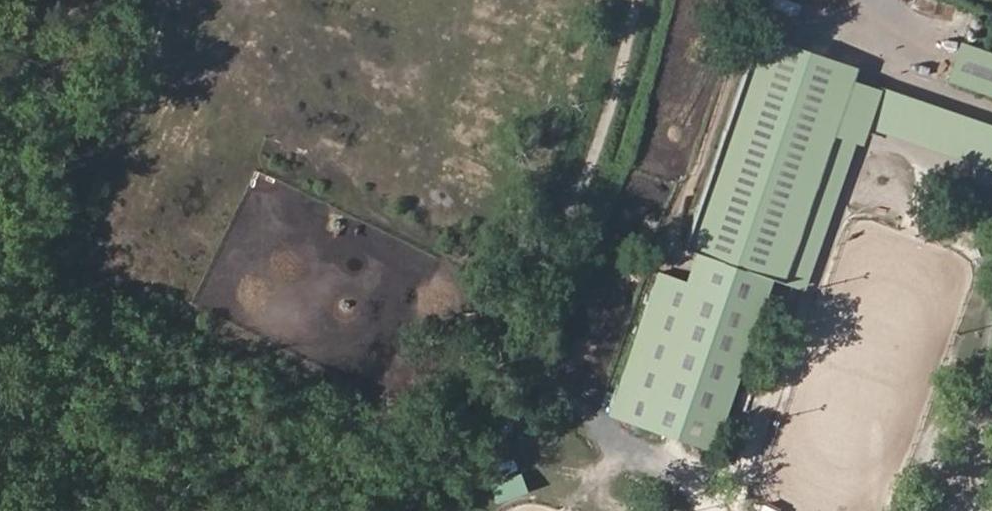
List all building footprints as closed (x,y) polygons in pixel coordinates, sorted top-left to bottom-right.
[(754,30),(747,49),(853,90),(858,77),(861,71),(754,30)] [(957,79),(991,94),(991,53),(970,45),(957,79)] [(853,90),(747,49),(676,239),(689,245),(763,273),(780,280),(846,110),(853,90)] [(858,77),(853,90),(846,110),(869,119),(882,86),(858,77)] [(869,119),(991,166),(991,129),(882,86),(869,119)] [(763,273),(689,245),(678,272),(648,261),(596,400),(697,439),(763,273)] [(518,473),(486,479),(490,499),(523,493),(518,473)]
